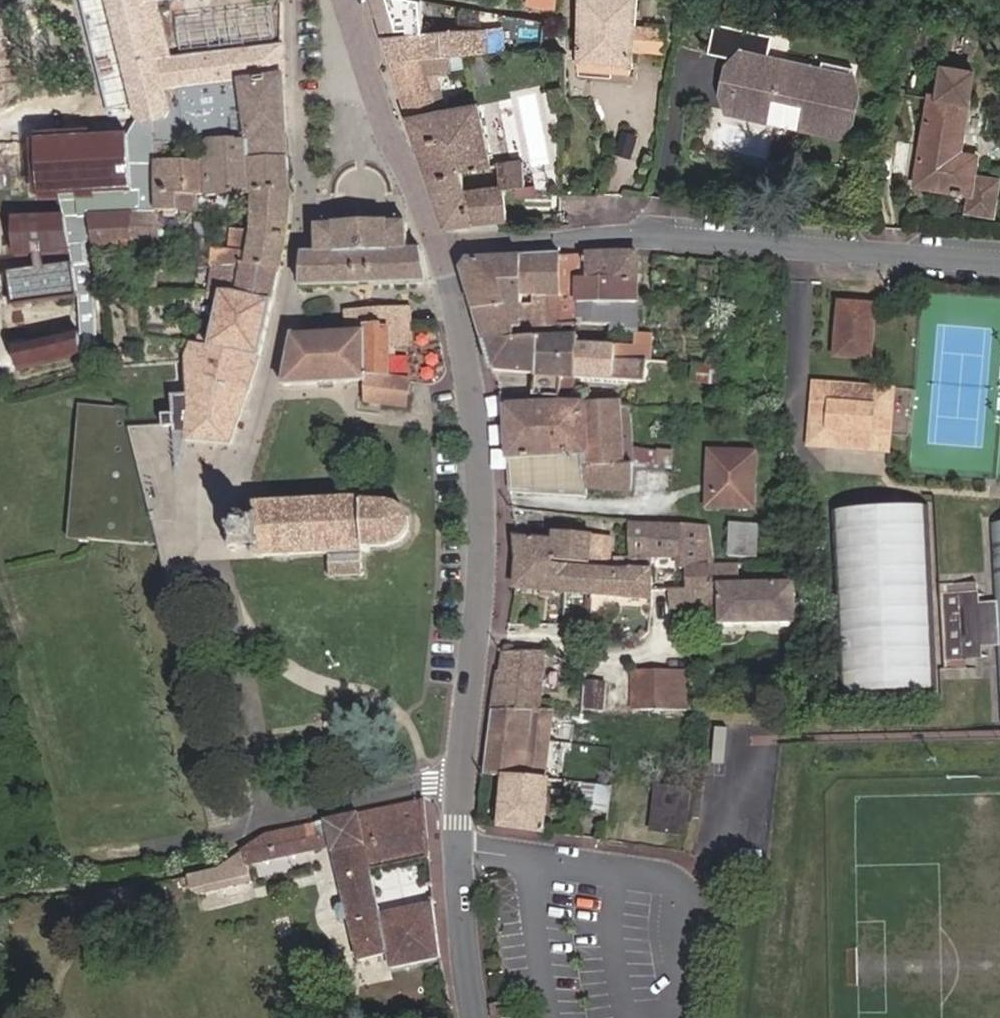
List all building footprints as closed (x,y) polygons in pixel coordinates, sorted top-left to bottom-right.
[(288,159),(284,79),(283,44),(243,49),(236,50),(170,58),(157,2),(156,0),(108,0),(138,121),(144,125),(157,122),(156,145),(250,140),(251,160),(288,159)] [(420,0),(374,0),(381,23),(389,7),(425,12),(425,1),(420,0)] [(556,0),(529,0),(528,6),(554,11),(556,0)] [(631,64),(632,53),(632,28),(633,0),(580,0),(578,64),(631,64)] [(385,38),(393,62),(445,58),(450,58),(464,57),(487,55),(486,53),(484,31),(426,35),(425,12),(389,7),(381,23),(385,36),(385,38)] [(236,50),(243,49),(242,43),(269,39),(267,20),(180,30),(183,48),(235,44),(236,50)] [(698,23),(697,33),(693,54),(736,60),(735,69),(725,68),(719,111),(759,116),(762,96),(792,101),(789,121),(829,127),(840,59),(809,55),(808,64),(799,63),(800,58),(756,52),(758,32),(702,24),(698,23)] [(542,29),(518,27),(517,43),(541,45),(542,29)] [(667,28),(632,28),(632,53),(664,54),(667,28)] [(453,71),(467,70),(464,57),(450,58),(453,71)] [(393,62),(409,113),(444,106),(441,90),(437,91),(436,88),(435,85),(430,85),(427,75),(447,74),(445,58),(393,62)] [(631,64),(578,64),(578,73),(631,73),(631,64)] [(925,120),(962,126),(970,68),(943,64),(939,94),(929,93),(925,120)] [(479,106),(411,119),(429,178),(459,171),(491,166),(479,106)] [(958,151),(962,126),(925,120),(913,185),(966,194),(964,209),(991,213),(997,180),(970,175),(973,153),(958,151)] [(46,203),(47,203),(66,201),(69,218),(19,225),(23,264),(70,257),(68,250),(76,249),(72,217),(78,216),(79,223),(89,221),(88,215),(154,213),(156,145),(157,122),(144,125),(133,131),(131,137),(123,138),(51,146),(39,147),(43,183),(46,203)] [(256,194),(290,194),(288,159),(251,160),(250,140),(156,145),(154,213),(153,243),(153,246),(198,241),(197,196),(256,194)] [(526,188),(524,162),(499,165),(502,189),(502,191),(516,189),(526,188)] [(459,171),(429,178),(444,226),(507,220),(503,196),(516,197),(516,189),(502,191),(502,189),(464,194),(459,171)] [(248,265),(278,273),(285,240),(290,194),(256,194),(254,235),(250,255),(232,252),(231,261),(214,261),(214,267),(248,265)] [(89,221),(99,285),(126,283),(123,247),(153,243),(154,213),(88,215),(89,221)] [(83,247),(79,223),(78,216),(72,217),(76,249),(83,247)] [(299,288),(427,284),(421,251),(408,252),(407,224),(316,227),(318,256),(304,256),(299,288)] [(76,265),(76,267),(78,275),(86,273),(83,247),(76,249),(77,256),(76,265)] [(68,250),(70,257),(77,256),(76,249),(68,250)] [(606,256),(584,256),(585,281),(636,281),(637,256),(622,255),(606,256)] [(558,258),(560,295),(562,328),(575,326),(580,324),(578,304),(577,282),(585,281),(584,256),(558,258)] [(539,259),(541,297),(560,295),(558,258),(539,259)] [(539,259),(518,260),(521,297),(541,297),(539,259)] [(461,271),(479,334),(514,332),(559,327),(562,328),(560,295),(541,297),(521,297),(518,260),(468,262),(461,271)] [(272,302),(278,273),(248,265),(214,267),(210,293),(235,294),(272,302)] [(18,310),(80,299),(78,275),(76,267),(12,279),(18,310)] [(78,275),(80,299),(83,337),(83,341),(81,341),(85,359),(87,365),(94,362),(91,301),(86,273),(78,275)] [(578,304),(636,304),(636,281),(585,281),(577,282),(578,304)] [(259,361),(272,302),(235,294),(210,293),(203,293),(202,298),(220,303),(212,338),(200,335),(198,345),(193,343),(187,360),(189,416),(184,439),(189,440),(228,446),(259,361)] [(610,328),(610,334),(633,334),(636,333),(636,304),(578,304),(580,324),(610,328)] [(869,361),(874,310),(840,307),(836,358),(869,361)] [(293,334),(283,387),(364,382),(365,402),(406,407),(410,382),(390,379),(389,345),(389,336),(409,335),(409,308),(347,310),(348,332),(293,334)] [(514,332),(479,334),(483,345),(515,342),(514,332)] [(651,362),(652,333),(636,333),(633,334),(633,347),(633,360),(647,361),(651,362)] [(389,336),(389,345),(409,345),(409,335),(389,336)] [(19,371),(85,359),(81,341),(83,341),(83,337),(15,353),(19,371)] [(563,378),(575,378),(578,341),(578,338),(560,339),(537,340),(535,375),(551,377),(563,378)] [(515,342),(483,345),(491,372),(535,375),(537,340),(515,342)] [(578,341),(575,378),(646,384),(647,361),(633,360),(614,358),(615,347),(609,346),(610,345),(578,341)] [(633,347),(615,347),(614,358),(633,360),(633,347)] [(647,361),(646,384),(664,385),(665,363),(651,362),(647,361)] [(708,382),(710,368),(693,366),(692,380),(708,382)] [(552,401),(561,403),(562,384),(551,383),(549,401),(552,401)] [(853,391),(816,387),(811,441),(848,445),(848,439),(879,442),(883,399),(853,396),(853,391)] [(889,394),(853,391),(853,396),(883,399),(879,442),(848,439),(848,445),(884,449),(889,394)] [(549,401),(498,394),(505,407),(508,460),(585,458),(586,487),(631,492),(628,407),(618,406),(617,403),(551,405),(552,401),(549,401)] [(88,409),(79,539),(157,547),(150,518),(129,517),(123,517),(125,482),(131,482),(132,447),(130,407),(117,406),(116,411),(88,409)] [(161,409),(130,407),(132,447),(131,482),(125,482),(123,517),(129,517),(150,518),(173,520),(184,439),(173,438),(174,415),(161,414),(161,409)] [(189,416),(174,415),(173,438),(184,439),(189,416)] [(661,469),(670,470),(672,453),(663,452),(661,469)] [(755,456),(708,452),(702,508),(748,513),(755,456)] [(586,499),(586,487),(585,458),(508,460),(510,493),(586,499)] [(231,517),(227,517),(228,522),(231,522),(232,543),(228,543),(228,548),(232,549),(232,552),(237,552),(237,549),(251,548),(251,554),(258,558),(259,559),(263,559),(263,557),(286,557),(286,558),(290,558),(290,556),(325,555),(326,557),(330,556),(332,573),(329,575),(332,579),(335,577),(361,576),(361,573),(362,549),(384,548),(390,546),(394,545),(396,544),(404,541),(408,536),(410,535),(412,532),(410,532),(411,527),(410,524),(409,520),(411,519),(409,516),(408,518),(403,512),(404,511),(402,509),(400,510),(394,508),(395,506),(391,505),(391,506),(388,506),(370,506),(369,502),(368,501),(362,501),(362,502),(328,503),(328,502),(322,502),(322,504),(288,506),(288,503),(283,504),(283,506),(261,507),(261,504),(255,505),(256,510),(250,511),(249,516),(236,517),(236,513),(231,513),(231,517)] [(928,510),(830,515),(839,698),(938,693),(928,510)] [(670,609),(689,608),(711,607),(712,588),(712,583),(707,583),(707,572),(692,571),(693,560),(701,560),(700,527),(665,526),(630,524),(629,571),(606,570),(596,569),(594,595),(652,601),(651,591),(671,592),(670,609)] [(994,526),(998,607),(977,608),(976,585),(940,587),(944,673),(965,671),(964,660),(981,659),(980,649),(999,648),(999,654),(999,525),(994,526)] [(751,531),(724,528),(721,560),(747,562),(751,531)] [(554,541),(515,538),(518,562),(589,568),(592,536),(588,536),(555,533),(554,541)] [(592,536),(589,568),(596,569),(606,570),(610,538),(592,536)] [(515,587),(594,595),(596,569),(589,568),(518,562),(515,587)] [(712,588),(711,607),(717,607),(717,629),(795,628),(794,585),(712,588)] [(503,652),(493,710),(535,711),(542,652),(503,652)] [(654,709),(659,709),(669,709),(670,681),(629,680),(629,709),(654,709)] [(608,683),(589,682),(587,708),(606,709),(608,683)] [(654,709),(653,717),(679,717),(679,709),(669,709),(659,709),(654,709)] [(542,780),(550,711),(535,711),(493,710),(484,775),(503,777),(542,780)] [(694,791),(697,769),(692,768),(689,794),(686,819),(690,819),(694,791)] [(498,826),(542,832),(546,798),(543,797),(545,780),(542,780),(503,777),(498,826)] [(607,789),(583,787),(581,811),(604,814),(607,789)] [(687,793),(657,790),(652,832),(682,835),(687,793)] [(703,792),(694,791),(690,819),(687,841),(696,843),(703,792)] [(245,798),(232,801),(236,813),(248,810),(245,798)] [(392,971),(441,960),(432,904),(381,916),(370,872),(428,859),(426,825),(423,802),(266,836),(217,869),(179,878),(181,889),(190,888),(191,890),(199,888),(201,894),(240,885),(239,877),(248,870),(247,867),(332,847),(358,963),(389,956),(392,971)] [(97,921),(105,919),(104,912),(96,913),(97,921)]
